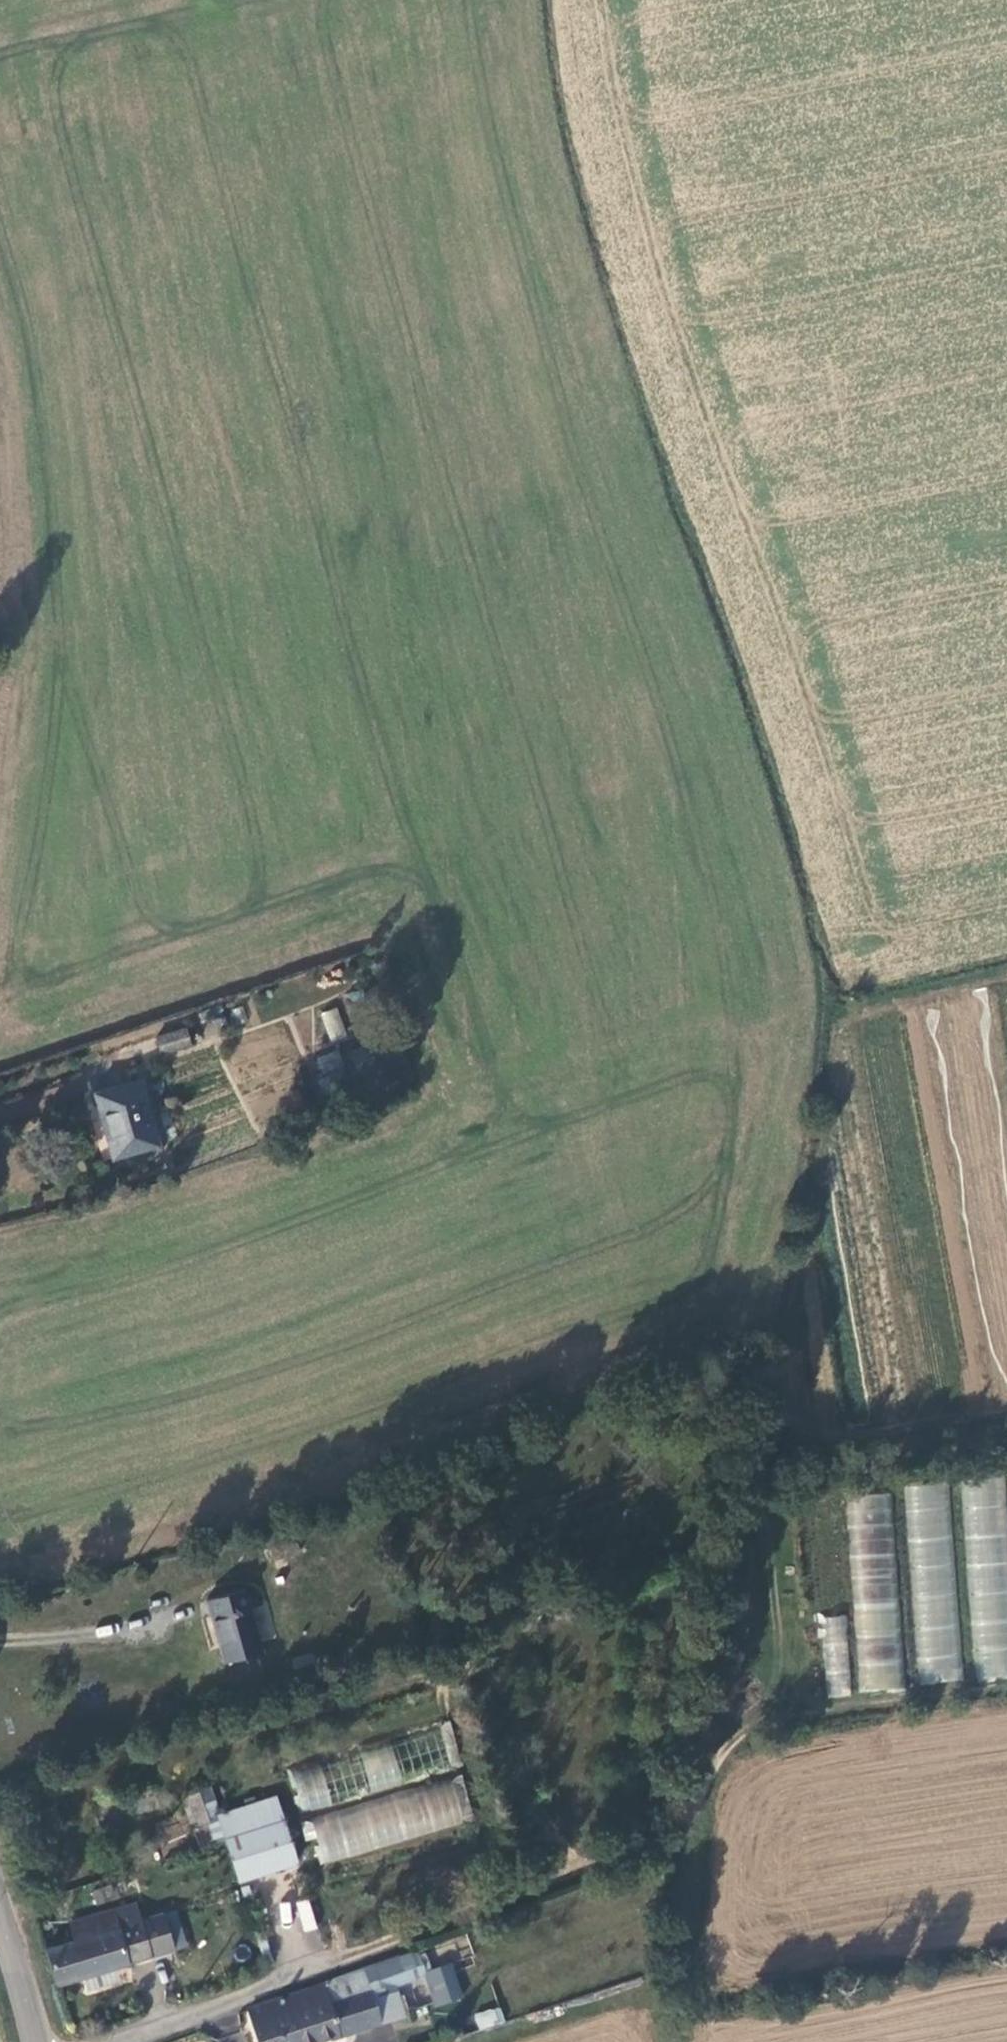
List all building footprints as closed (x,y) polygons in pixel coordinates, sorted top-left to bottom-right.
[(338,1007),(321,1012),(329,1041),(347,1036),(338,1007)] [(160,1051),(191,1042),(186,1027),(155,1035),(160,1051)] [(338,1048),(315,1057),(323,1077),(374,1057),(369,1044),(341,1055),(338,1048)] [(93,1091),(113,1157),(163,1142),(143,1076),(93,1091)] [(962,1481),(981,1683),(1006,1681),(1006,1512),(1004,1477),(962,1481)] [(947,1486),(906,1490),(925,1688),(966,1685),(947,1486)] [(894,1494),(849,1497),(862,1694),(906,1691),(894,1494)] [(290,1525),(263,1533),(271,1561),(299,1552),(290,1525)] [(204,1600),(222,1662),(262,1651),(244,1589),(204,1600)] [(843,1617),(823,1619),(829,1700),(849,1699),(843,1617)] [(436,1725),(287,1769),(300,1813),(449,1769),(436,1725)] [(446,1780),(309,1821),(322,1863),(459,1822),(446,1780)] [(215,1816),(205,1789),(177,1798),(187,1827),(203,1822),(215,1818),(215,1816)] [(280,1819),(273,1797),(215,1816),(215,1818),(222,1839),(280,1819)] [(215,1818),(203,1822),(210,1843),(222,1839),(215,1818)] [(222,1839),(236,1879),(293,1860),(280,1819),(222,1839)] [(156,1831),(163,1857),(192,1849),(184,1824),(156,1831)] [(311,1898),(296,1901),(308,1950),(322,1947),(311,1898)] [(114,1968),(150,1958),(139,1918),(134,1902),(65,1922),(70,1940),(39,1949),(50,1986),(80,1978),(114,1968)] [(173,1910),(161,1914),(173,1950),(184,1946),(173,1910)] [(160,1912),(139,1918),(150,1958),(173,1950),(161,1914),(160,1912)] [(424,1974),(417,1954),(415,1949),(244,2009),(254,2041),(331,2041),(405,2017),(394,1987),(423,1975),(424,1974)] [(424,1974),(430,1972),(423,1952),(417,1954),(424,1974)] [(463,2000),(450,1965),(430,1972),(424,1974),(423,1975),(436,2010),(463,2000)] [(114,1968),(80,1978),(84,1991),(118,1981),(114,1968)] [(499,2006),(473,2015),(479,2032),(505,2023),(499,2006)]
